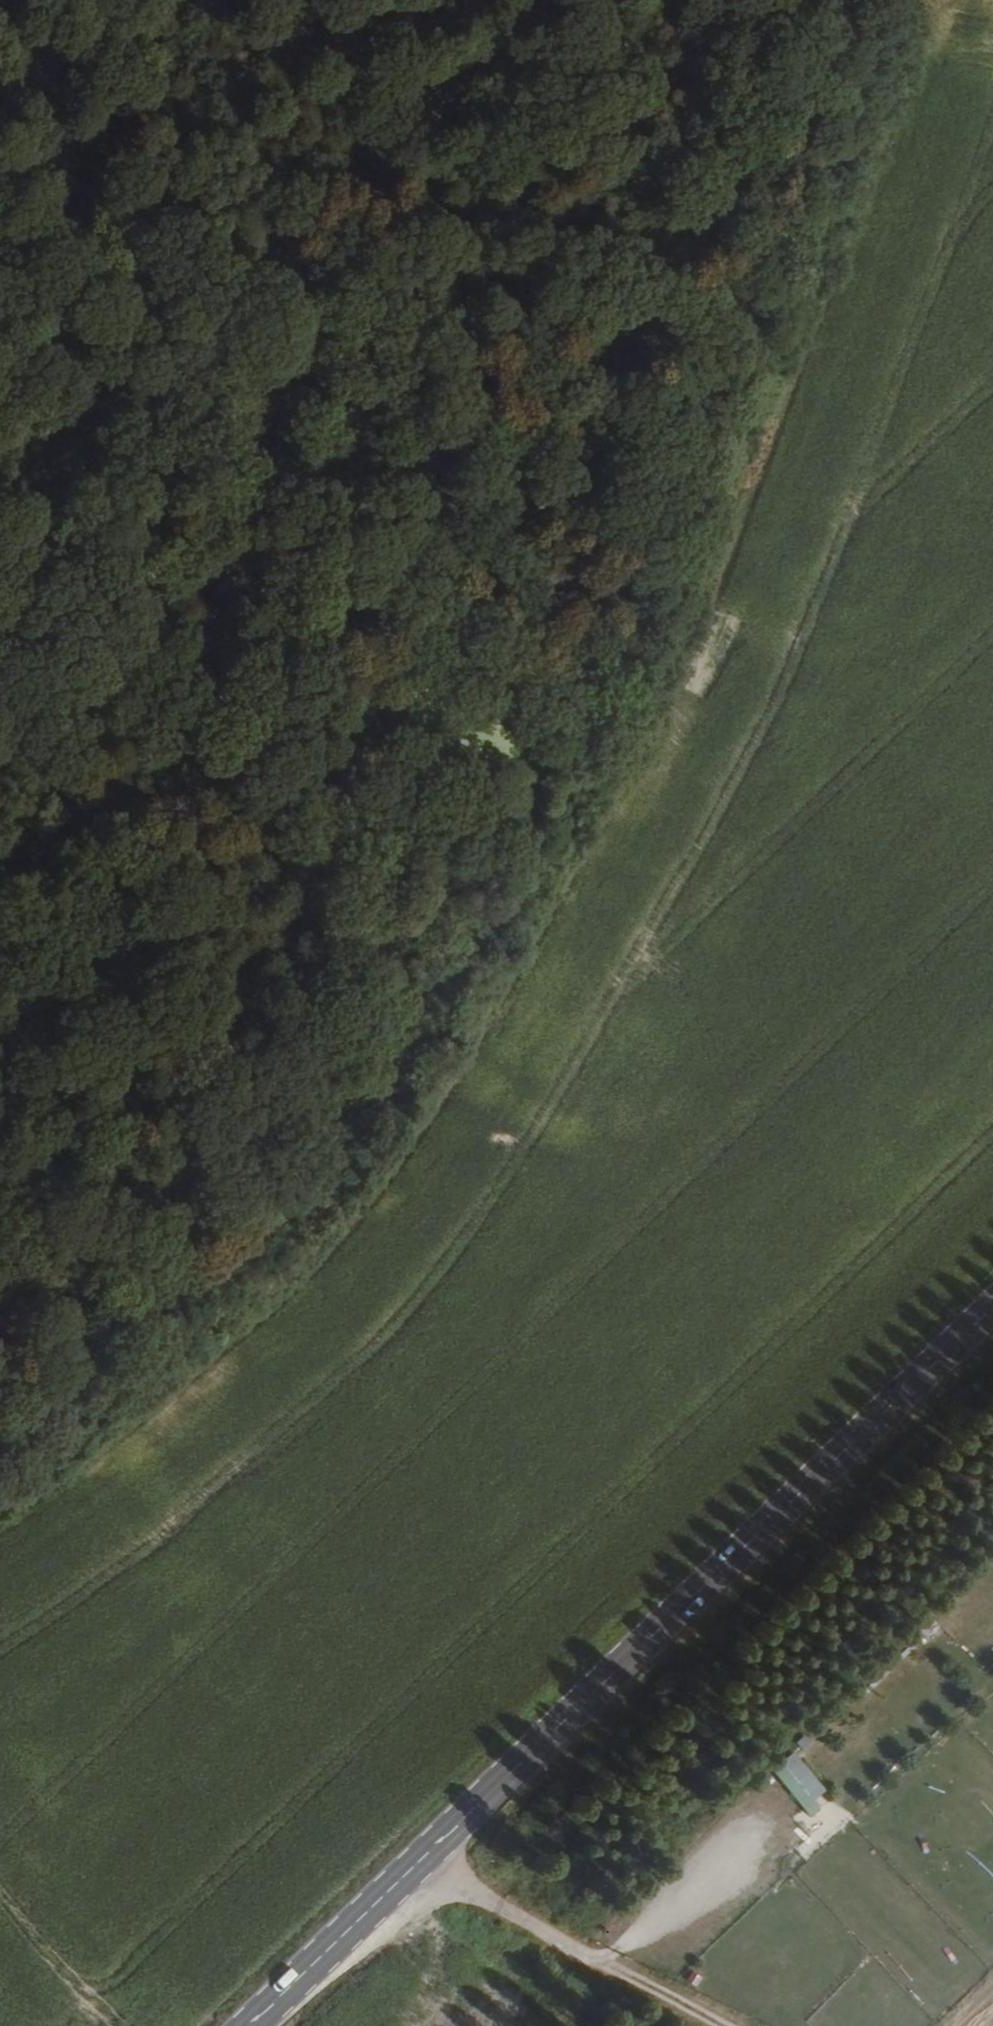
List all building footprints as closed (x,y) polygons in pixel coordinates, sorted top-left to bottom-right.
[(808,1813),(831,1793),(800,1759),(777,1779),(808,1813)]
